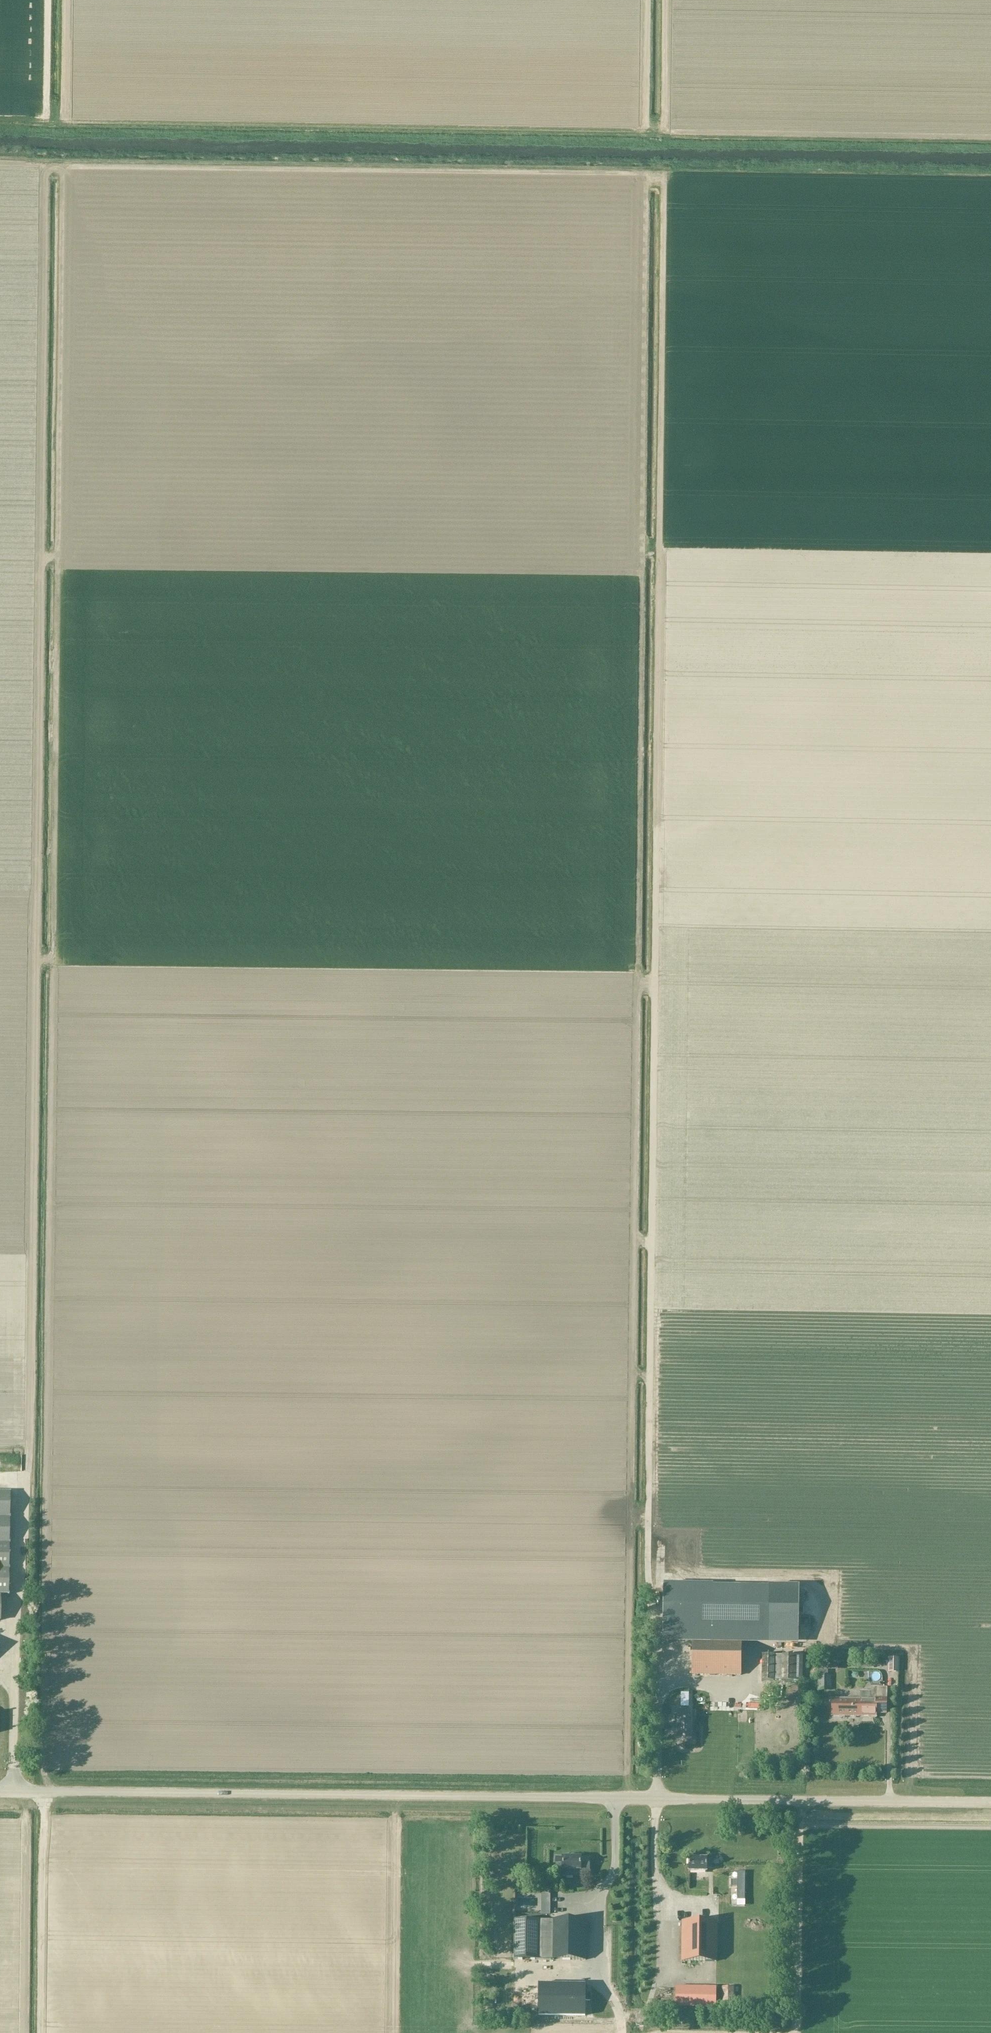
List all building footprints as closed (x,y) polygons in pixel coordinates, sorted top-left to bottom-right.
[(0,1492),(0,1595),(8,1595),(9,1493),(0,1492)] [(663,1587),(662,1630),(768,1631),(769,1589),(663,1587)] [(769,1589),(768,1631),(799,1632),(799,1589),(769,1589)] [(693,1643),(692,1675),(740,1676),(741,1644),(693,1643)] [(801,1656),(794,1655),(782,1655),(775,1655),(762,1655),(761,1681),(801,1681),(801,1656)] [(889,1658),(889,1672),(898,1672),(898,1659),(889,1658)] [(830,1676),(826,1676),(818,1676),(818,1690),(832,1690),(832,1684),(830,1684),(830,1676)] [(886,1688),(884,1688),(871,1688),(871,1692),(860,1692),(860,1701),(861,1701),(861,1716),(876,1716),(876,1713),(886,1713),(886,1688)] [(846,1716),(846,1701),(832,1701),(831,1716),(846,1716)] [(861,1701),(860,1701),(846,1701),(846,1716),(861,1716),(861,1701)] [(677,1740),(691,1740),(691,1721),(688,1721),(688,1715),(678,1715),(678,1721),(677,1721),(677,1740)] [(580,1877),(580,1871),(580,1858),(562,1857),(556,1857),(556,1876),(580,1877)] [(713,1869),(713,1859),(706,1859),(688,1859),(688,1872),(706,1872),(706,1869),(713,1869)] [(744,1872),(736,1872),(736,1880),(731,1880),(731,1886),(736,1886),(736,1900),(744,1900),(744,1872)] [(586,1960),(586,1920),(514,1920),(514,1959),(586,1960)] [(716,1962),(717,1922),(682,1922),(681,1961),(716,1962)] [(591,1994),(585,1994),(585,1986),(539,1985),(538,2016),(585,2016),(585,2001),(590,2001),(591,1994)] [(716,2008),(716,1987),(675,1987),(675,2008),(716,2008)]
